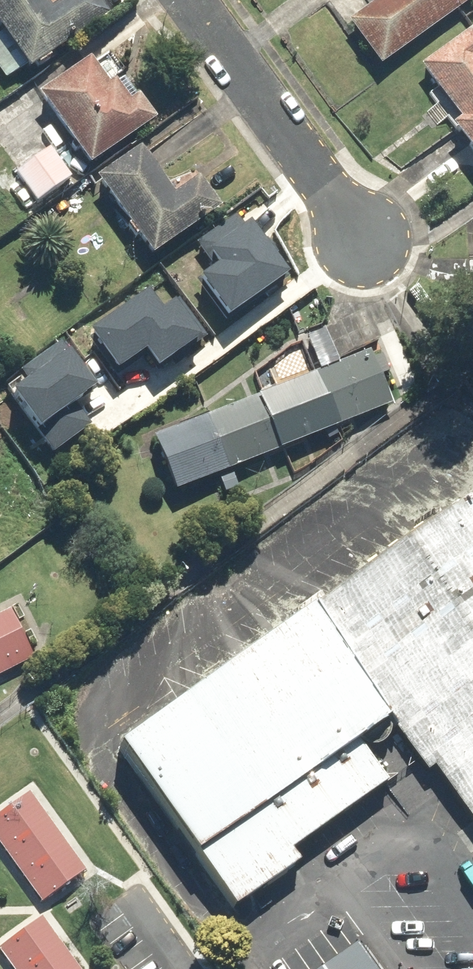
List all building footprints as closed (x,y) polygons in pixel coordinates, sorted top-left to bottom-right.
[(27,75),(112,16),(101,0),(65,0),(49,11),(41,0),(0,0),(0,37),(27,75)] [(379,70),(472,1),(472,0),(380,0),(380,1),(346,25),(379,70)] [(472,163),(472,29),(418,69),(458,123),(449,130),(472,163)] [(35,100),(86,171),(155,122),(138,98),(129,104),(113,82),(107,86),(89,62),(35,100)] [(14,176),(36,205),(70,180),(49,151),(14,176)] [(138,151),(92,184),(149,262),(220,211),(197,180),(172,198),(138,151)] [(214,262),(199,274),(228,312),(284,269),(237,208),(197,239),(214,262)] [(149,292),(90,337),(117,372),(145,351),(157,367),(202,333),(177,300),(163,311),(149,292)] [(31,381),(12,394),(52,451),(90,425),(76,406),(98,391),(61,339),(21,367),(31,381)] [(150,443),(172,497),(391,408),(369,354),(150,443)] [(308,612),(387,722),(426,776),(434,771),(472,826),(472,494),(308,612)] [(387,722),(308,612),(117,747),(233,908),(296,863),(289,853),(384,785),(355,744),(387,722)] [(33,660),(10,613),(0,618),(0,677),(33,660)] [(27,796),(0,815),(0,848),(40,905),(83,875),(27,796)] [(41,921),(0,950),(0,956),(10,968),(75,968),(41,921)] [(356,948),(327,968),(371,968),(356,948)]
